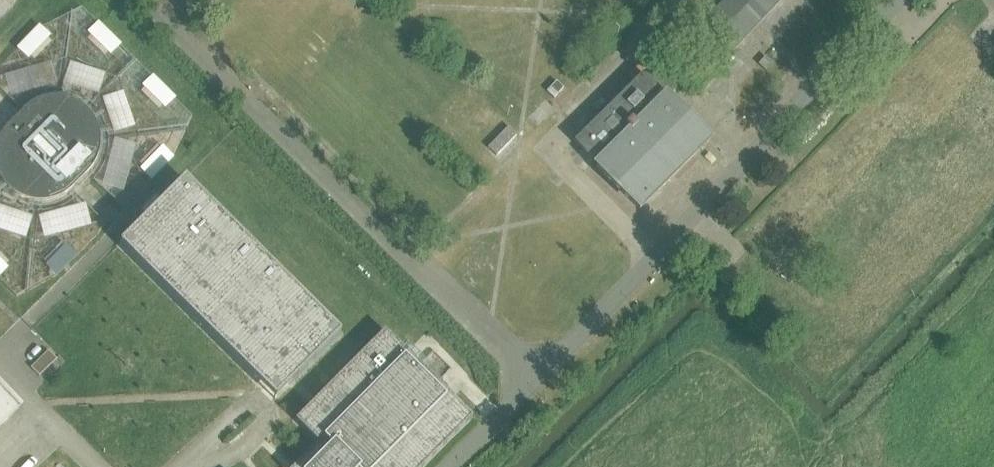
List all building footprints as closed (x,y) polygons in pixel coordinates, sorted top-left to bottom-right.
[(692,32),(722,61),(780,0),(723,0),(692,32)] [(578,143),(599,164),(597,166),(640,210),(641,209),(647,203),(654,196),(694,156),(704,146),(707,143),(709,141),(667,98),(677,88),(656,66),(596,124),(591,129),(586,135),(583,138),(578,143)] [(555,98),(564,89),(557,81),(548,91),(555,98)] [(24,112),(17,119),(8,128),(3,134),(0,140),(0,178),(4,185),(9,191),(15,196),(22,200),(29,203),(37,204),(45,204),(52,202),(60,199),(66,196),(72,190),(88,175),(93,169),(96,162),(99,155),(100,147),(100,139),(99,132),(96,124),(92,117),(87,111),(81,107),(74,103),(67,100),(59,99),(51,99),(43,100),(36,103),(30,107),(24,112)] [(496,156),(517,135),(509,127),(488,148),(496,156)] [(185,180),(120,246),(254,380),(275,401),(341,335),(320,315),(185,180)] [(472,418),(384,332),(295,421),(318,444),(295,466),(423,466),(472,418)] [(16,411),(0,394),(0,426),(16,411)]
